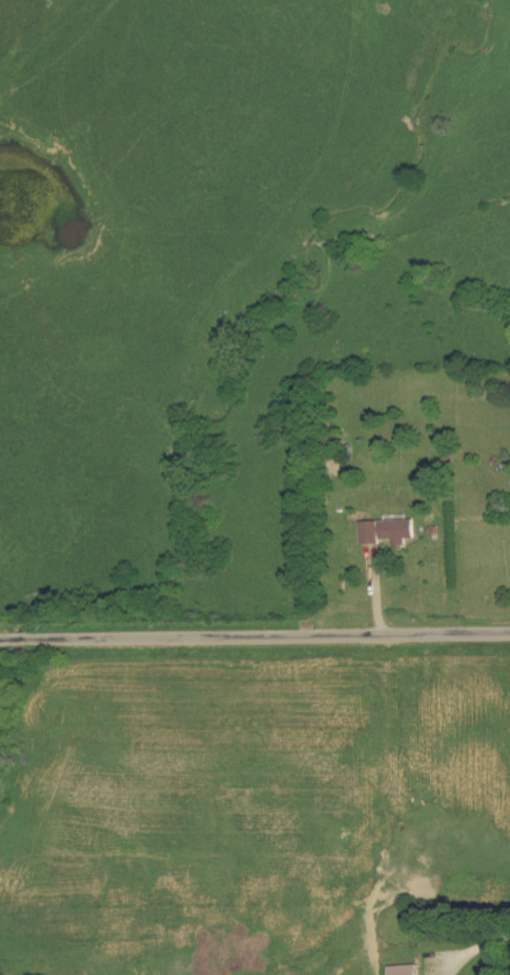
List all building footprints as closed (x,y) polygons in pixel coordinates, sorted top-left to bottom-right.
[(364,544),(395,543),(395,547),(408,547),(407,539),(417,539),(416,521),(363,523),(364,544)] [(392,974),(419,974),(419,966),(391,967),(392,974)]
